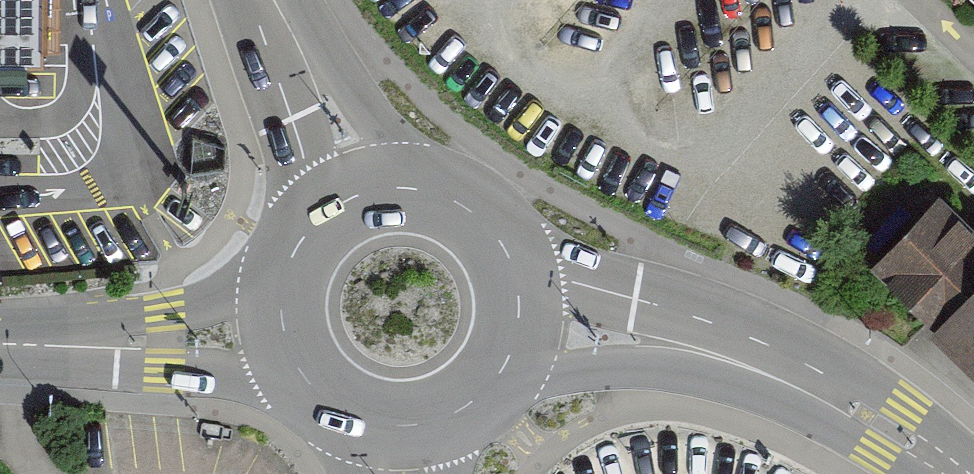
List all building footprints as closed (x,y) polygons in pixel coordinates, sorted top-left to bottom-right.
[(39,56),(39,0),(0,0),(0,56),(39,56)] [(973,275),(973,218),(942,185),(866,260),(927,321),(973,275)] [(927,321),(973,369),(973,275),(927,321)]
